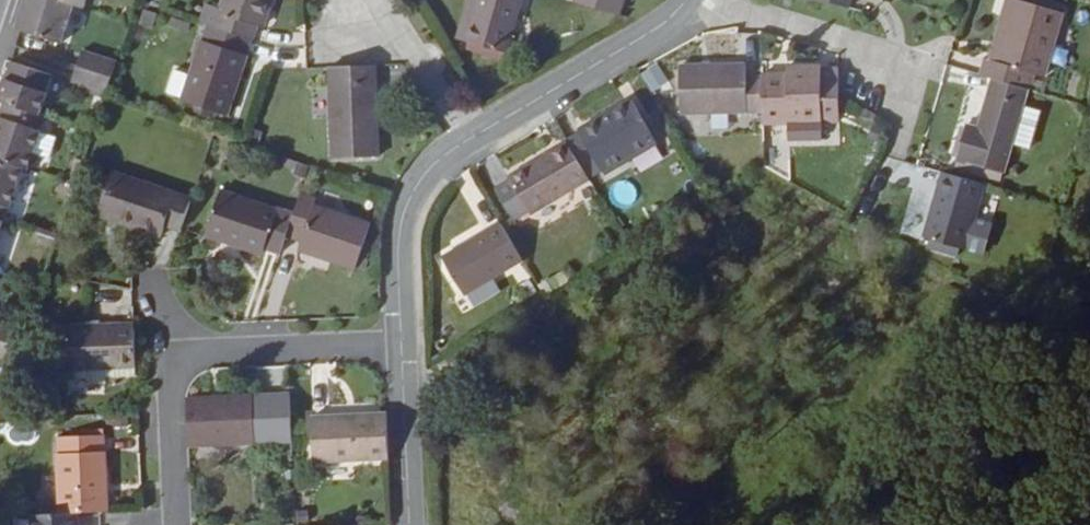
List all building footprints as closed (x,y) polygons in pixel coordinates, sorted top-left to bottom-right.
[(75,6),(55,0),(27,0),(16,32),(61,47),(75,6)] [(75,6),(85,10),(88,0),(55,0),(75,6)] [(253,43),(258,28),(265,30),(274,0),(224,0),(214,30),(253,43)] [(462,44),(507,57),(524,0),(475,0),(462,44)] [(574,5),(619,18),(624,0),(575,0),(574,5)] [(850,11),(853,0),(811,0),(812,0),(850,11)] [(1025,5),(1018,3),(997,67),(1004,69),(1025,5)] [(1023,91),(1029,92),(1031,93),(1036,78),(1043,80),(1063,16),(1025,5),(1004,69),(997,67),(984,63),(980,77),(993,81),(1023,91)] [(152,31),(157,17),(144,12),(140,27),(152,31)] [(188,37),(191,27),(169,20),(166,29),(188,37)] [(206,28),(182,104),(226,118),(253,43),(214,30),(206,28)] [(82,51),(76,68),(111,80),(117,63),(82,51)] [(2,105),(20,111),(40,118),(53,78),(11,63),(0,94),(0,105),(2,105)] [(106,97),(111,80),(76,68),(71,84),(106,97)] [(375,68),(329,70),(333,164),(379,162),(375,68)] [(763,90),(763,85),(746,85),(746,68),(680,69),(680,116),(763,116),(763,90)] [(762,77),(763,85),(763,90),(763,116),(763,126),(839,125),(838,71),(820,72),(820,68),(783,69),(783,77),(762,77)] [(1003,176),(1029,92),(1023,91),(993,81),(978,131),(967,128),(956,162),(1003,176)] [(568,145),(584,172),(597,164),(604,176),(656,145),(632,104),(566,143),(568,145)] [(45,119),(40,118),(20,111),(2,105),(0,112),(0,164),(23,172),(27,173),(45,119)] [(584,172),(568,145),(509,180),(530,216),(590,182),(584,172)] [(74,189),(83,164),(74,161),(65,186),(74,189)] [(4,226),(5,226),(23,172),(0,164),(0,224),(4,226)] [(305,184),(310,169),(298,165),(293,179),(305,184)] [(964,252),(983,187),(943,175),(924,241),(964,252)] [(180,234),(191,203),(114,177),(99,219),(161,242),(165,230),(180,234)] [(285,240),(292,220),(221,196),(206,239),(262,258),(264,252),(279,257),(285,240)] [(292,220),(285,240),(302,246),(298,255),(355,275),(370,230),(314,209),(316,203),(300,196),(292,220)] [(524,262),(502,226),(442,262),(463,299),(524,262)] [(37,229),(35,236),(56,242),(58,236),(37,229)] [(53,251),(56,242),(35,236),(33,243),(53,251)] [(136,370),(134,328),(67,331),(69,373),(136,370)] [(19,351),(0,345),(0,362),(14,366),(19,351)] [(29,372),(19,369),(15,384),(25,387),(29,372)] [(290,398),(187,403),(188,450),(292,446),(290,398)] [(388,462),(387,417),(311,420),(314,465),(388,462)] [(59,516),(76,515),(101,514),(108,514),(105,439),(57,440),(59,516)] [(32,517),(32,524),(77,524),(76,515),(59,516),(32,517)]
